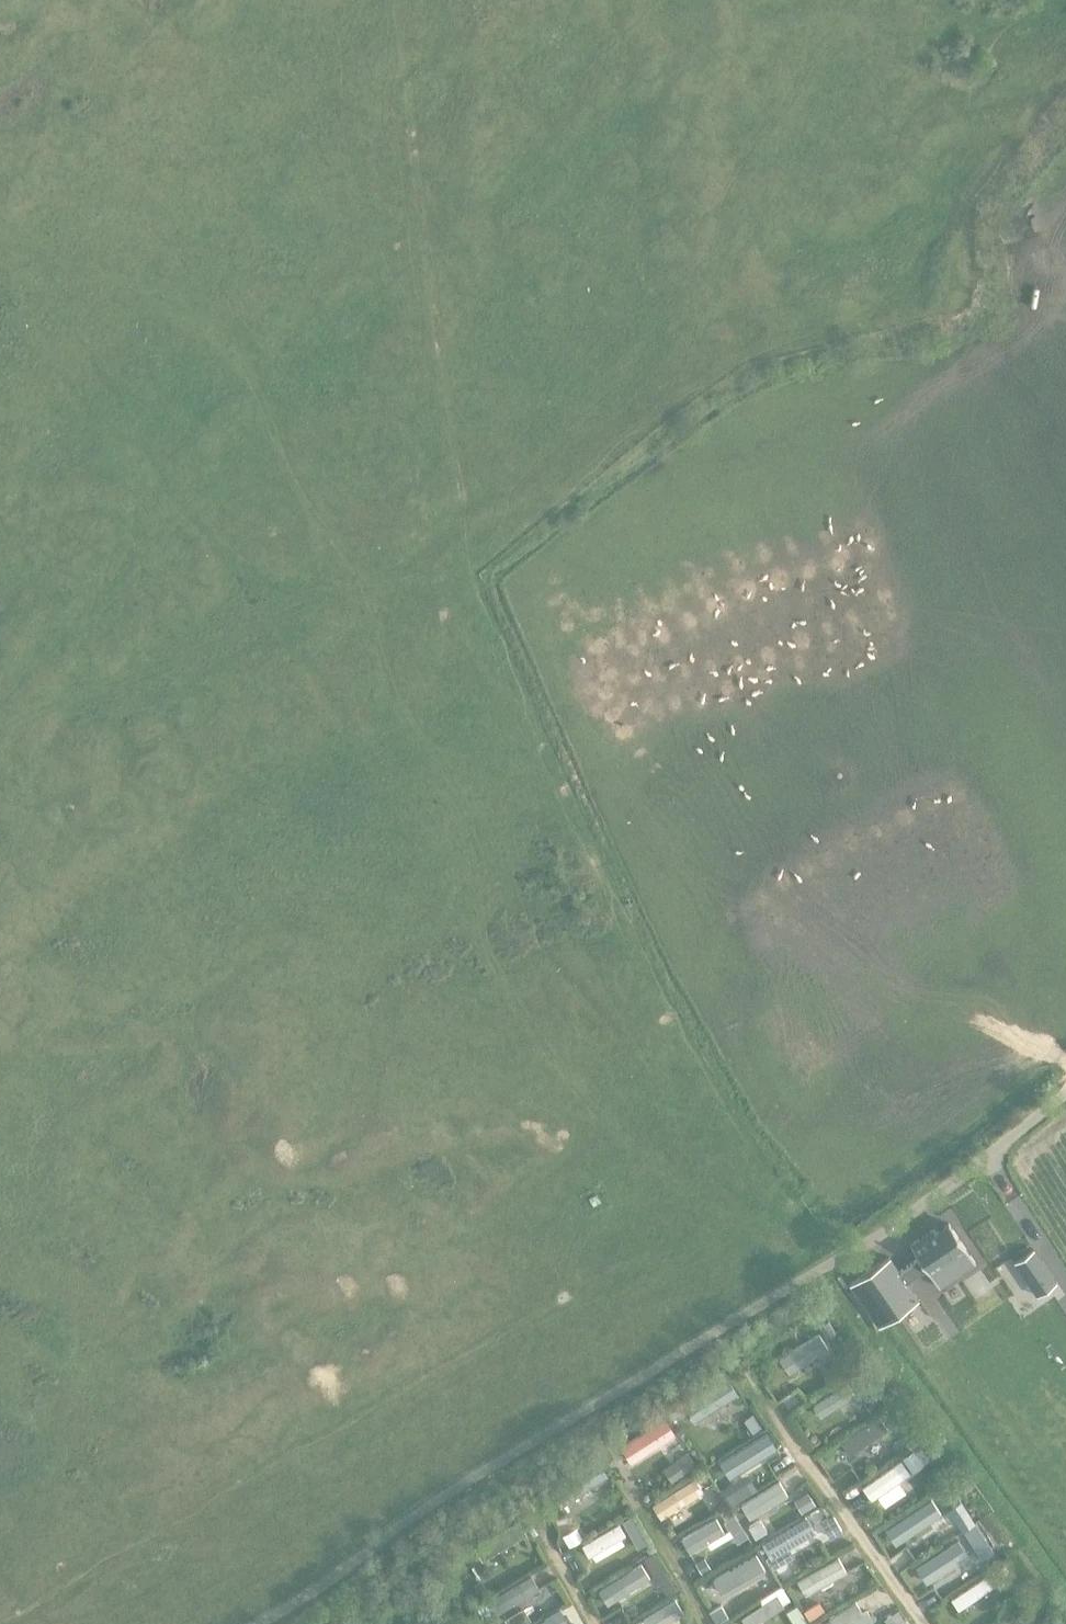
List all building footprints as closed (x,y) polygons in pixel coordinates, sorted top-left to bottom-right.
[(919,1255),(897,1270),(905,1281),(927,1266),(939,1285),(974,1261),(948,1222),(935,1231),(932,1226),(910,1241),(919,1255)] [(1032,1247),(1012,1261),(1023,1277),(1043,1264),(1032,1247)] [(850,1283),(879,1325),(917,1299),(905,1281),(897,1270),(889,1257),(850,1283)] [(828,1323),(819,1328),(826,1339),(835,1333),(828,1323)] [(821,1338),(787,1360),(795,1371),(829,1349),(821,1338)] [(727,1374),(684,1403),(695,1420),(739,1392),(727,1374)] [(848,1383),(820,1401),(827,1413),(843,1403),(846,1408),(852,1404),(849,1399),(855,1395),(848,1383)] [(877,1390),(864,1397),(870,1409),(883,1401),(877,1390)] [(887,1408),(880,1413),(885,1420),(892,1414),(887,1408)] [(752,1413),(744,1419),(752,1431),(760,1425),(752,1413)] [(878,1415),(839,1442),(847,1452),(886,1425),(878,1415)] [(665,1416),(620,1445),(631,1461),(675,1432),(665,1416)] [(758,1433),(715,1459),(725,1474),(753,1457),(756,1461),(763,1457),(760,1453),(767,1448),(758,1433)] [(921,1444),(903,1457),(913,1471),(930,1459),(921,1444)] [(608,1448),(600,1453),(605,1461),(613,1457),(608,1448)] [(687,1449),(663,1466),(673,1478),(696,1462),(687,1449)] [(900,1458),(862,1485),(870,1497),(909,1471),(907,1468),(900,1458)] [(595,1460),(548,1490),(559,1507),(606,1476),(595,1460)] [(694,1476),(652,1502),(661,1516),(703,1490),(694,1476)] [(778,1479),(742,1502),(749,1514),(772,1499),(775,1504),(784,1499),(781,1494),(786,1491),(778,1479)] [(746,1481),(724,1493),(730,1503),(752,1491),(746,1481)] [(949,1484),(938,1490),(943,1499),(954,1493),(949,1484)] [(808,1489),(795,1497),(802,1509),(815,1501),(808,1489)] [(960,1500),(949,1507),(962,1529),(974,1521),(960,1500)] [(928,1501),(896,1521),(904,1533),(922,1522),(925,1526),(934,1520),(931,1516),(935,1513),(928,1501)] [(874,1508),(864,1516),(872,1526),(882,1518),(874,1508)] [(832,1513),(820,1520),(829,1536),(842,1529),(832,1513)] [(630,1515),(621,1520),(629,1533),(638,1528),(637,1527),(630,1515)] [(807,1517),(763,1542),(772,1558),(778,1554),(781,1560),(793,1553),(789,1547),(816,1532),(807,1517)] [(757,1520),(748,1525),(755,1537),(767,1530),(761,1521),(757,1520)] [(617,1524),(580,1546),(586,1557),(589,1556),(593,1562),(623,1544),(619,1539),(624,1536),(617,1524)] [(978,1524),(970,1528),(975,1536),(975,1537),(983,1532),(978,1524)] [(576,1525),(562,1533),(569,1544),(582,1536),(576,1525)] [(711,1526),(687,1540),(694,1552),(703,1547),(705,1551),(714,1546),(712,1541),(718,1538),(711,1526)] [(969,1526),(961,1531),(967,1541),(975,1536),(970,1528),(969,1526)] [(652,1551),(642,1558),(650,1571),(660,1564),(652,1551)] [(837,1554),(796,1578),(805,1593),(819,1585),(821,1589),(831,1583),(829,1579),(846,1570),(837,1554)] [(703,1555),(694,1560),(701,1572),(710,1566),(703,1555)] [(748,1555),(709,1577),(715,1589),(742,1573),(747,1581),(758,1574),(753,1567),(754,1566),(748,1555)] [(641,1562),(604,1585),(612,1596),(648,1574),(641,1562)] [(529,1572),(488,1597),(496,1610),(524,1594),(528,1601),(535,1598),(530,1590),(538,1585),(529,1572)] [(986,1573),(950,1596),(957,1608),(993,1584),(986,1573)] [(668,1576),(658,1583),(666,1596),(676,1589),(668,1576)] [(740,1615),(746,1623),(752,1623),(783,1603),(776,1592),(740,1615)] [(634,1621),(636,1623),(661,1623),(682,1611),(674,1597),(634,1621)] [(818,1601),(803,1610),(809,1620),(824,1611),(818,1601)] [(721,1603),(709,1610),(715,1622),(728,1614),(721,1603)] [(785,1611),(793,1623),(803,1623),(807,1622),(796,1604),(785,1611)] [(1026,1606),(1017,1611),(1022,1620),(1031,1614),(1026,1606)] [(839,1623),(870,1623),(874,1622),(866,1608),(839,1623)] [(883,1616),(888,1623),(895,1623),(903,1618),(896,1608),(883,1616)] [(997,1623),(1025,1623),(1022,1620),(1017,1611),(997,1623)] [(532,1623),(553,1623),(547,1615),(532,1623)]
